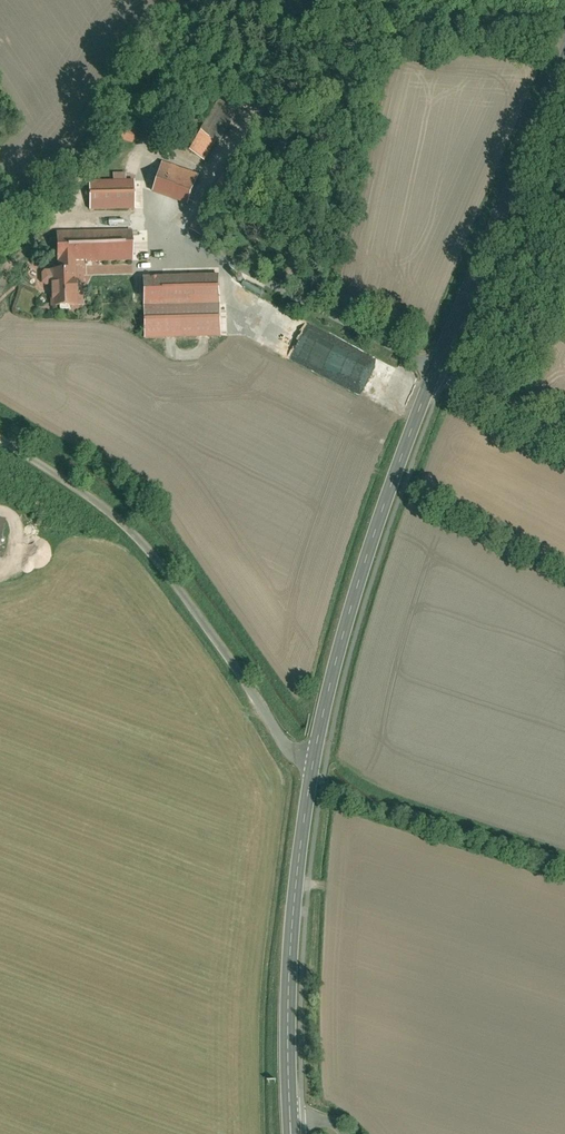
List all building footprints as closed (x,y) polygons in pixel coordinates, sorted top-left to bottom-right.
[(133,145),(136,133),(120,128),(116,140),(133,145)] [(195,130),(177,153),(201,171),(219,148),(195,130)] [(228,163),(226,161),(185,234),(205,245),(206,243),(246,172),(228,163)] [(149,198),(191,209),(200,174),(159,164),(149,198)] [(88,202),(135,203),(136,180),(89,178),(88,202)] [(78,308),(78,270),(131,270),(131,238),(55,240),(55,275),(50,275),(50,308),(77,308),(78,308)] [(223,275),(142,277),(143,314),(150,314),(150,321),(150,338),(225,337),(223,275)]
